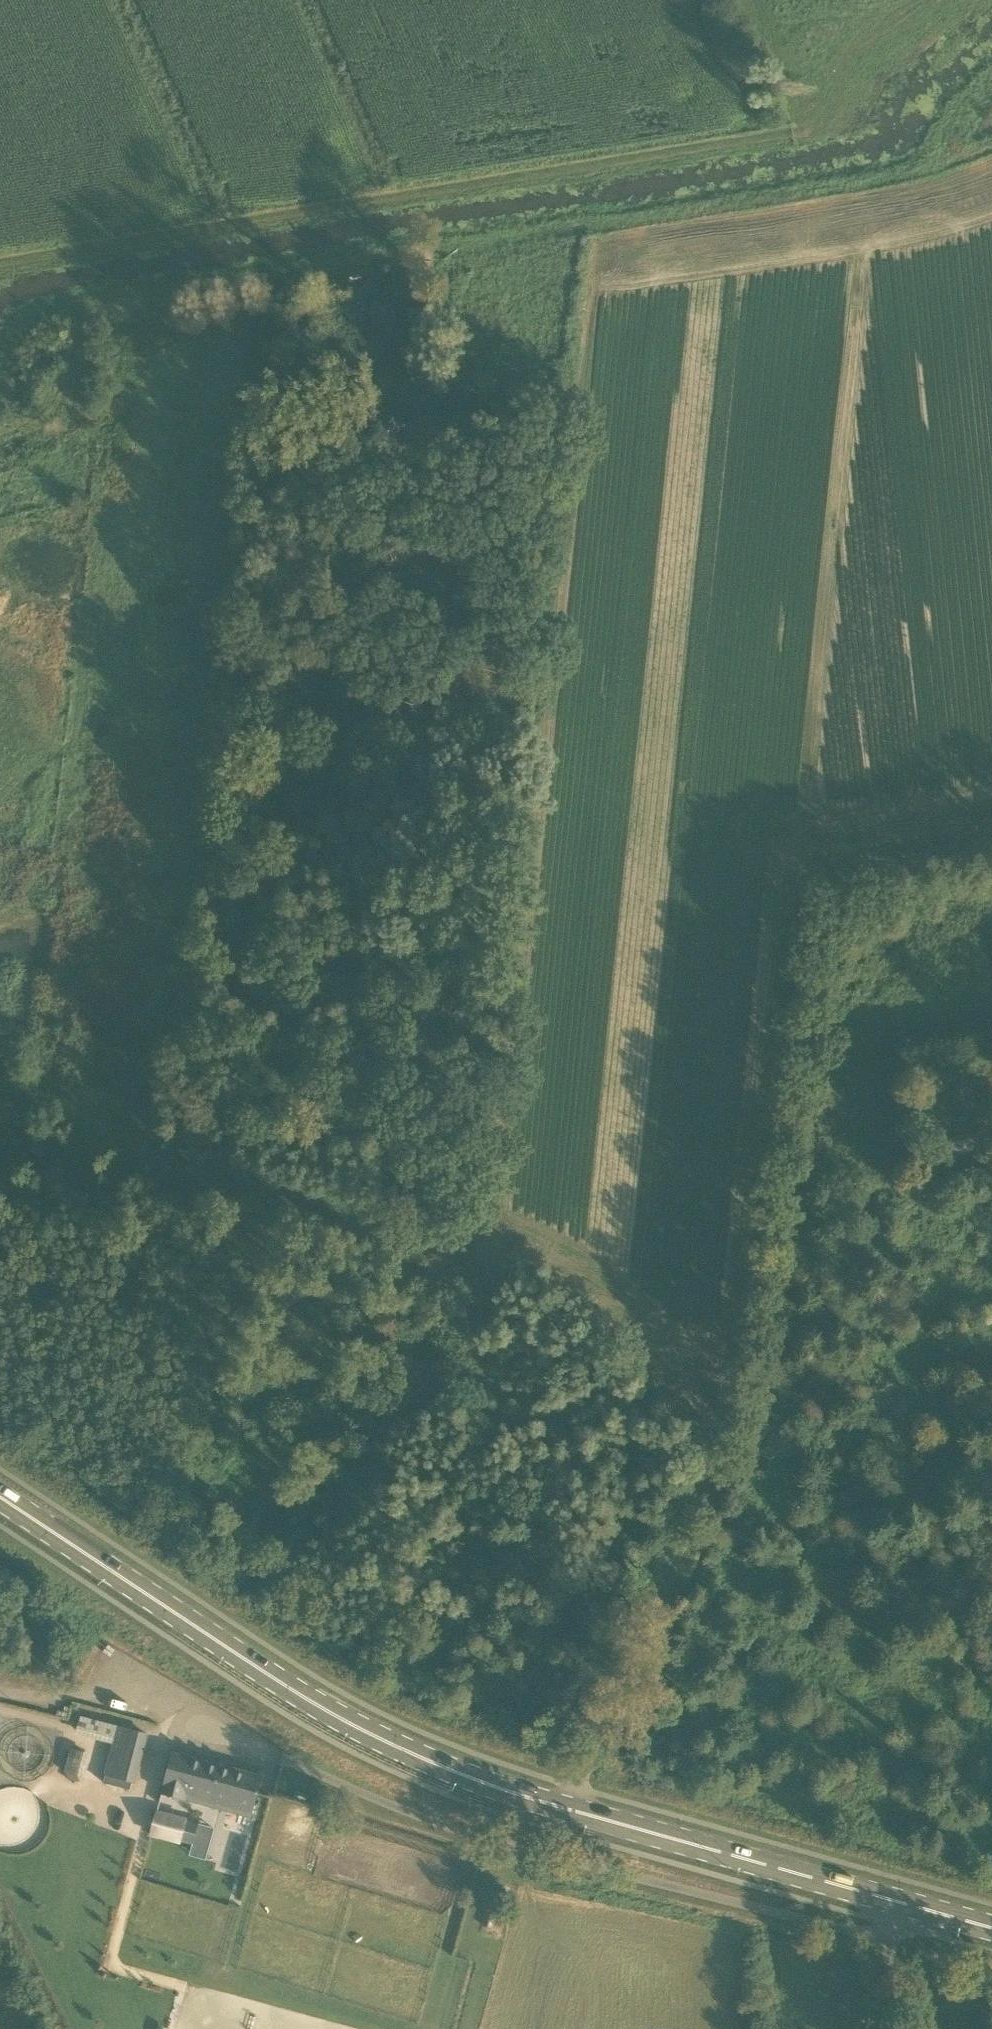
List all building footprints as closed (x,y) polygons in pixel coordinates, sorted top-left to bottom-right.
[(132,1783),(142,1746),(146,1734),(119,1726),(105,1775),(132,1783)] [(71,1748),(65,1772),(83,1776),(89,1752),(71,1748)] [(227,1766),(173,1751),(162,1792),(216,1807),(218,1799),(227,1766)] [(218,1799),(253,1809),(262,1776),(227,1766),(218,1799)] [(196,1845),(202,1823),(159,1811),(153,1833),(196,1845)]
